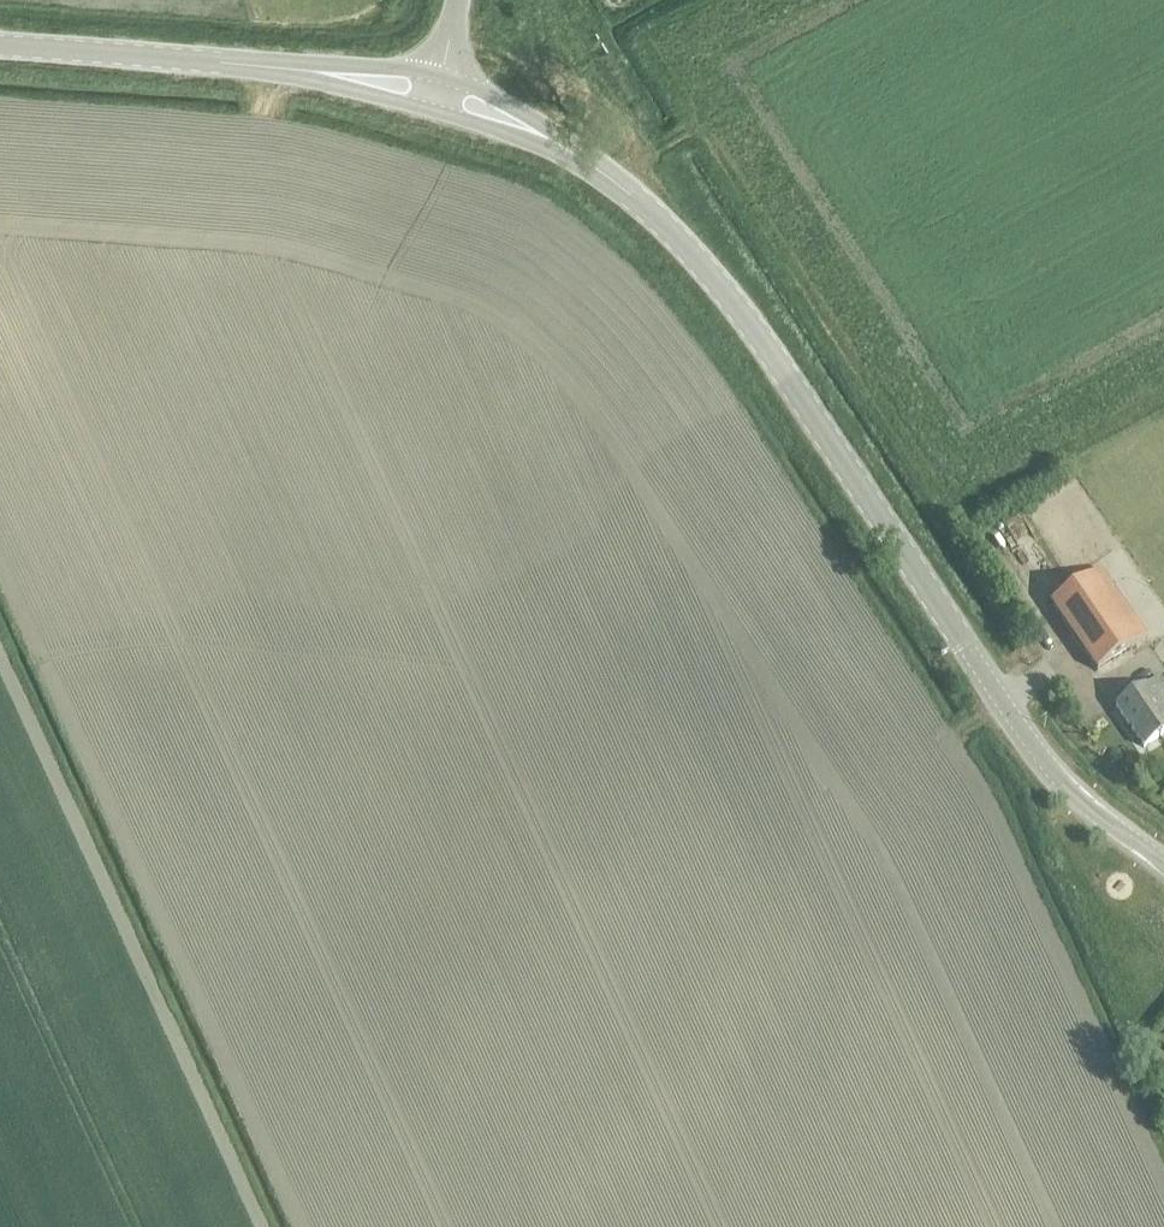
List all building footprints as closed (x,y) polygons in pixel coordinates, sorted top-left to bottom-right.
[(1051,603),(1097,671),(1147,637),(1100,569),(1051,603)] [(1140,753),(1163,738),(1163,722),(1163,720),(1163,719),(1163,692),(1158,683),(1113,711),(1140,753)]
